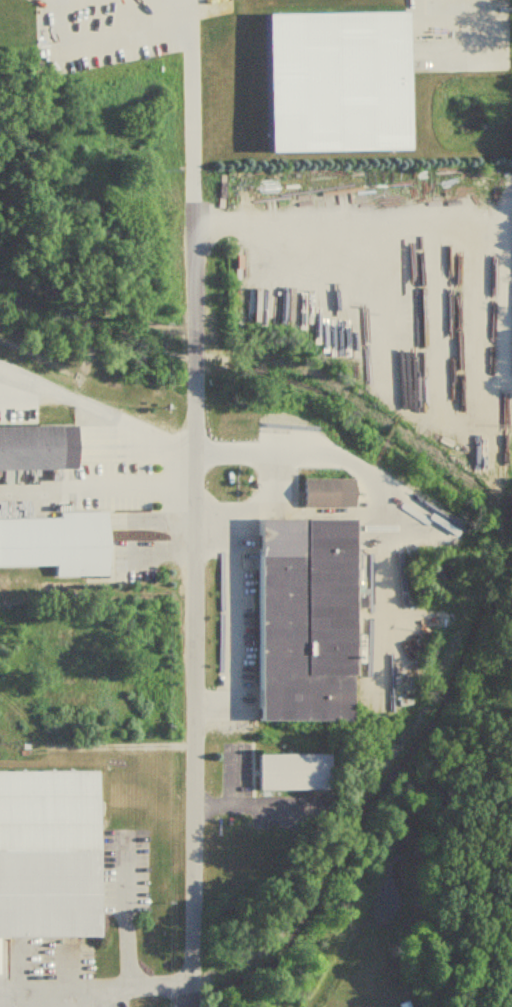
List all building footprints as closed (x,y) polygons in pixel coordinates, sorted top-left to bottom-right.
[(262,150),(403,147),(400,9),(260,12),(262,150)] [(70,470),(69,425),(0,426),(0,471),(70,470)] [(254,721),(361,722),(362,463),(299,463),(299,483),(254,483),(254,721)] [(53,566),(53,577),(105,576),(104,512),(58,512),(58,518),(0,519),(0,567),(53,566)] [(261,752),(334,751),(334,786),(261,786),(261,752)] [(93,936),(94,771),(0,770),(0,936),(93,936)]
